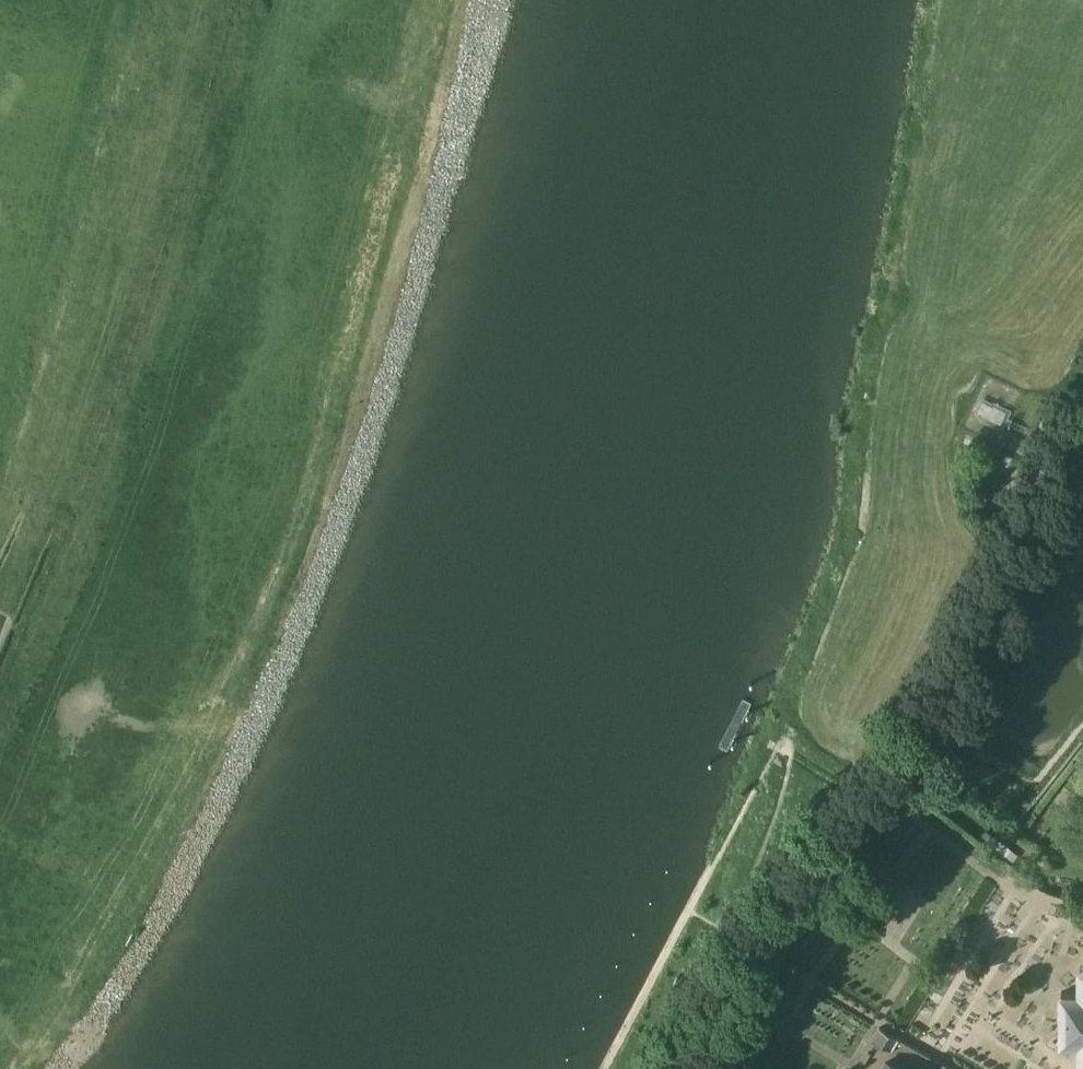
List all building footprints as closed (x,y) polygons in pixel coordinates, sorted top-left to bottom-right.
[(997,427),(1007,410),(984,397),(974,414),(997,427)] [(1040,425),(1041,426),(1048,429),(1051,431),(1055,422),(1044,417),(1040,425)] [(1080,967),(1080,991),(1072,991),(1061,991),(1061,1039),(1072,1039),(1079,1039),(1079,1068),(1082,1068),(1082,963),(1080,967)]
